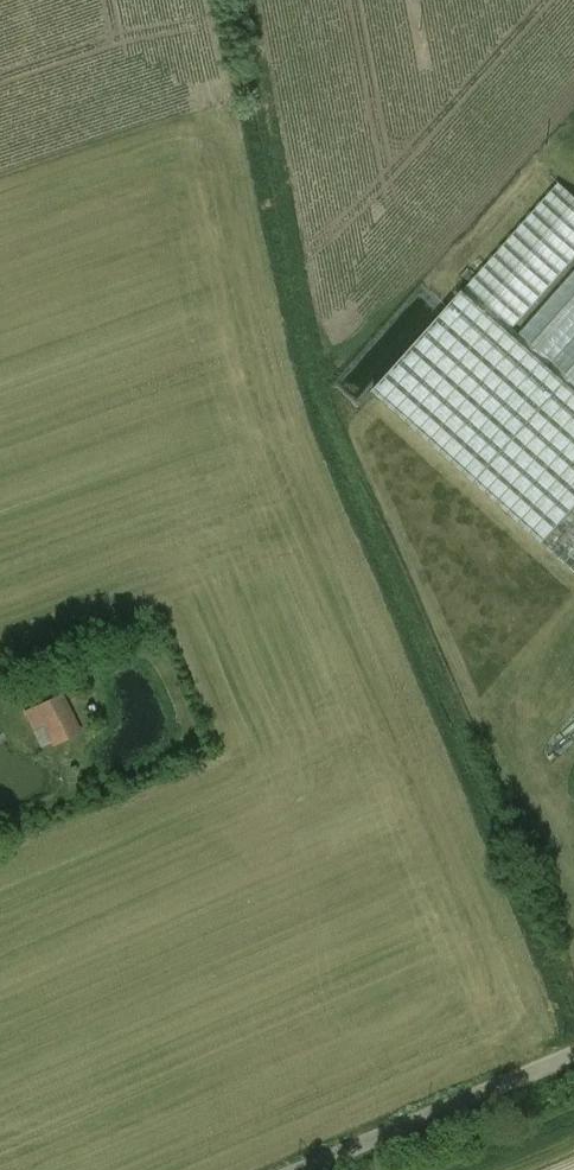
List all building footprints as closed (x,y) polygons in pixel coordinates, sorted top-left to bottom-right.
[(558,182),(462,291),(573,391),(573,196),(558,182)] [(462,291),(372,391),(573,573),(573,391),(462,291)] [(63,693),(25,712),(34,730),(43,725),(52,743),(81,728),(63,693)]
